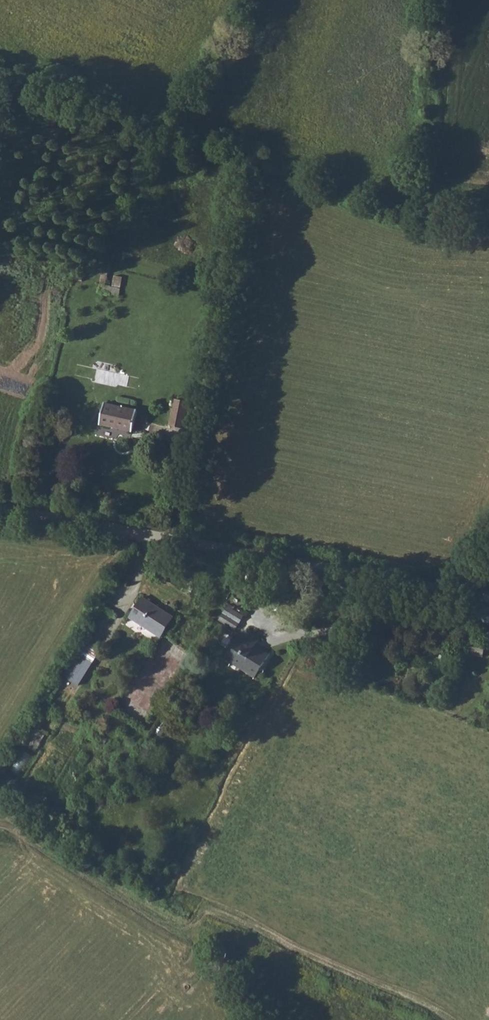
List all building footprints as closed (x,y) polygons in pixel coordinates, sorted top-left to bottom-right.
[(107,400),(102,421),(133,429),(138,407),(118,403),(116,401),(107,400)] [(140,592),(128,613),(158,631),(171,610),(140,592)] [(481,603),(478,618),(488,620),(488,604),(481,603)] [(228,604),(219,620),(237,629),(246,614),(228,604)] [(236,632),(224,653),(257,672),(268,651),(258,645),(265,633),(253,627),(247,639),(236,632)] [(81,639),(65,677),(83,685),(99,647),(81,639)] [(39,748),(45,733),(30,727),(24,742),(39,748)] [(24,749),(12,768),(21,773),(32,754),(24,749)]
